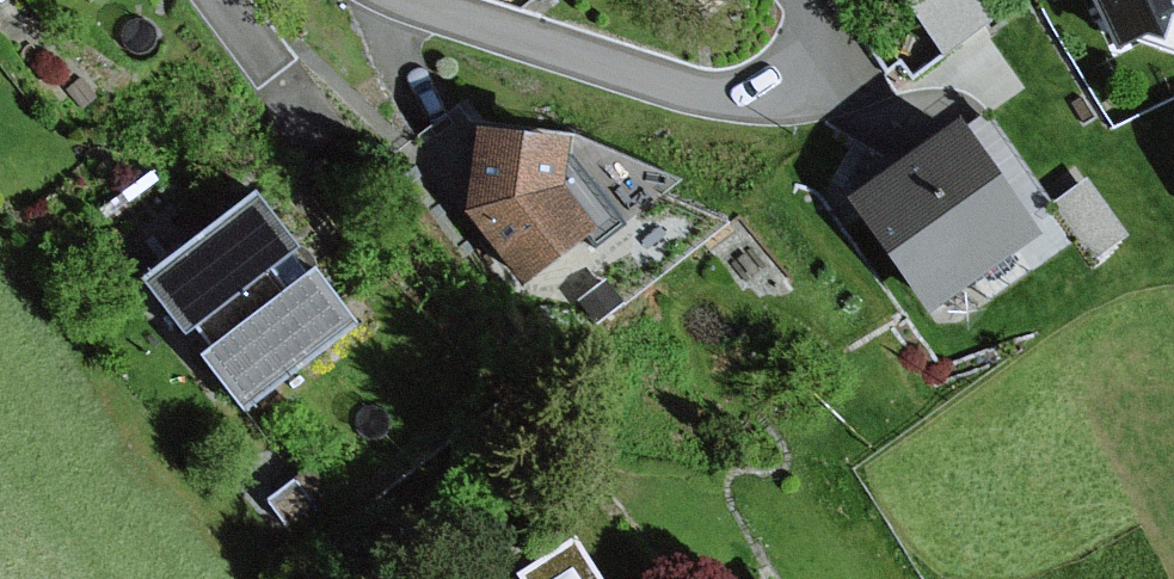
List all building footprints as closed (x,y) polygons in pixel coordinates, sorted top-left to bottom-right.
[(944,62),(1000,25),(983,0),(902,0),(944,62)] [(1116,54),(1140,43),(1157,48),(1165,24),(1173,19),(1173,0),(1090,0),(1116,54)] [(474,122),(458,106),(405,148),(522,294),(620,224),(589,189),(566,160),(570,135),(474,122)] [(987,112),(961,131),(1037,237),(1021,248),(1031,272),(1072,240),(987,112)] [(955,123),(845,201),(926,315),(1021,248),(1037,237),(961,131),(955,123)] [(682,183),(570,135),(566,160),(589,189),(620,224),(682,183)] [(251,198),(138,285),(238,413),(351,326),(251,198)] [(306,474),(268,503),(289,531),(327,501),(306,474)] [(574,543),(523,575),(526,578),(596,578),(574,543)]
